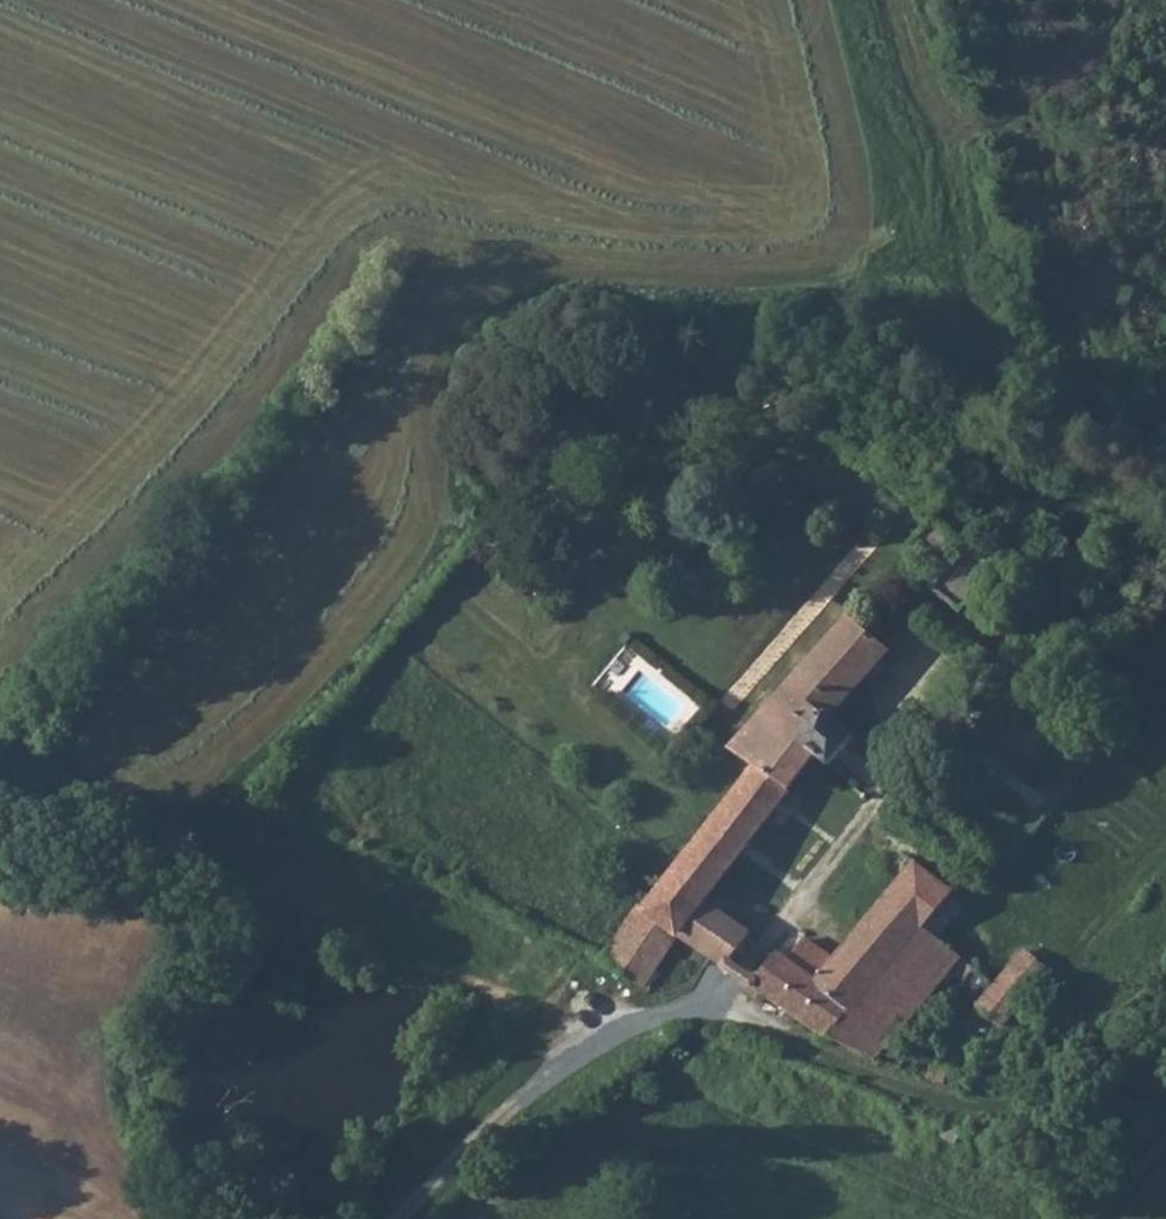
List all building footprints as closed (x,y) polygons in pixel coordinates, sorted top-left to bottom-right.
[(915,508),(899,530),(937,558),(922,578),(962,608),(992,568),(915,508)] [(883,645),(838,609),(756,716),(806,754),(826,765),(849,734),(826,717),(883,645)] [(669,936),(716,967),(741,930),(702,900),(806,754),(756,716),(729,751),(750,770),(638,913),(630,908),(593,956),(589,961),(630,986),(669,936)] [(944,973),(961,985),(972,971),(926,932),(952,899),(908,867),(840,950),(825,943),(802,971),(772,954),(745,986),(849,1054),(902,1073),(907,1053),(889,1045),(944,973)] [(1067,983),(1026,953),(996,990),(981,1009),(1005,1028),(1020,1010),(1039,986),(1056,998),(1067,983)] [(934,1085),(943,1068),(931,1063),(923,1081),(934,1085)]
